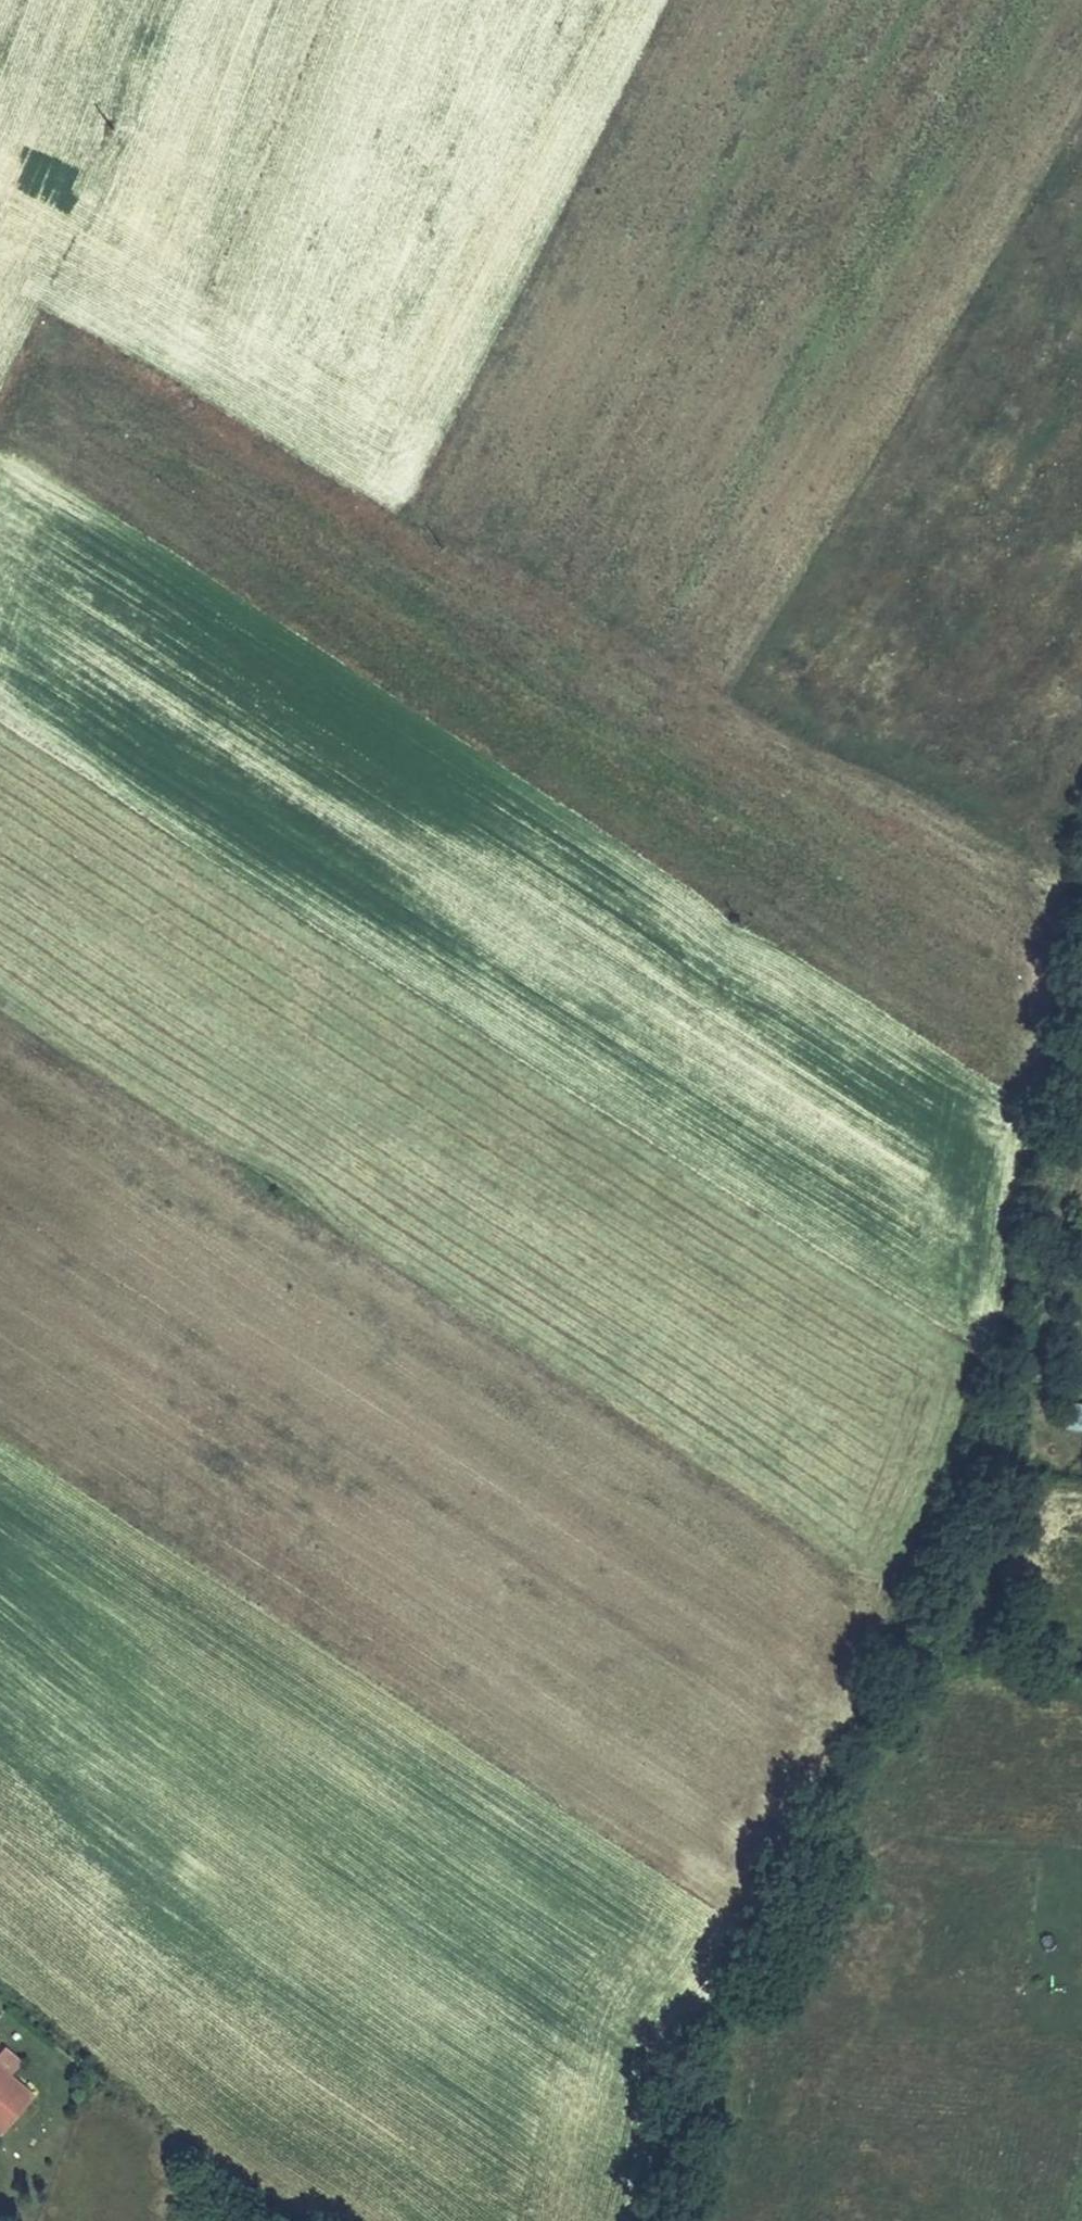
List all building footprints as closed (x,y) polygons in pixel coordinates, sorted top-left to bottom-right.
[(1070,1429),(1081,1429),(1081,1403),(1070,1403),(1070,1429)] [(0,2044),(0,2116),(8,2122),(43,2079),(0,2044)]
